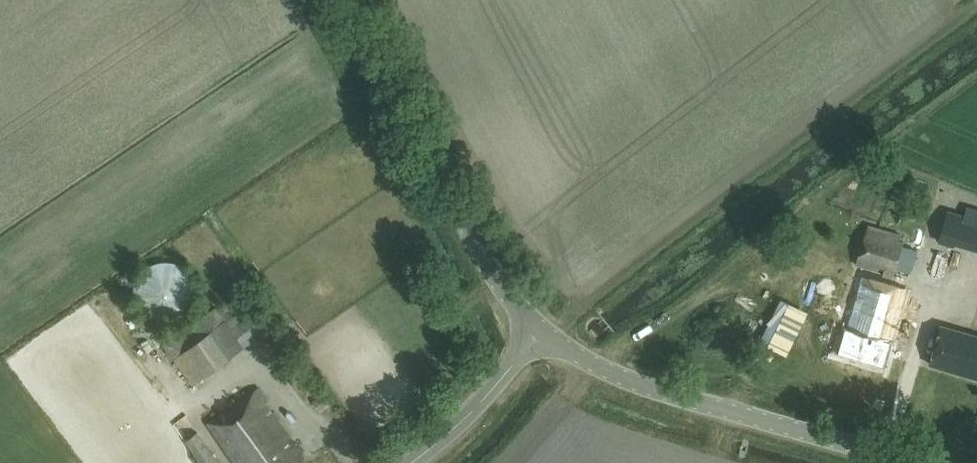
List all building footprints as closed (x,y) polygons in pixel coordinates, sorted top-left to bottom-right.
[(954,245),(963,216),(948,212),(940,241),(954,245)] [(953,253),(901,238),(902,234),(868,224),(856,265),(878,271),(880,265),(885,267),(883,274),(941,291),(953,253)] [(136,278),(133,289),(133,299),(137,310),(143,318),(152,324),(163,327),(174,326),(184,321),(192,314),(197,304),(199,293),(197,283),(191,273),(183,266),(173,262),(162,261),(152,264),(143,270),(136,278)] [(847,328),(839,353),(885,367),(893,341),(890,341),(906,289),(865,277),(849,328),(847,328)] [(216,306),(163,344),(192,386),(275,324),(248,285),(218,308),(216,306)] [(966,333),(942,325),(931,364),(976,377),(976,336),(966,333)] [(306,459),(267,403),(268,402),(258,388),(208,423),(236,462),(300,462),(306,459)] [(184,440),(200,462),(220,462),(198,431),(184,440)] [(98,459),(101,462),(119,462),(109,450),(98,459)]
